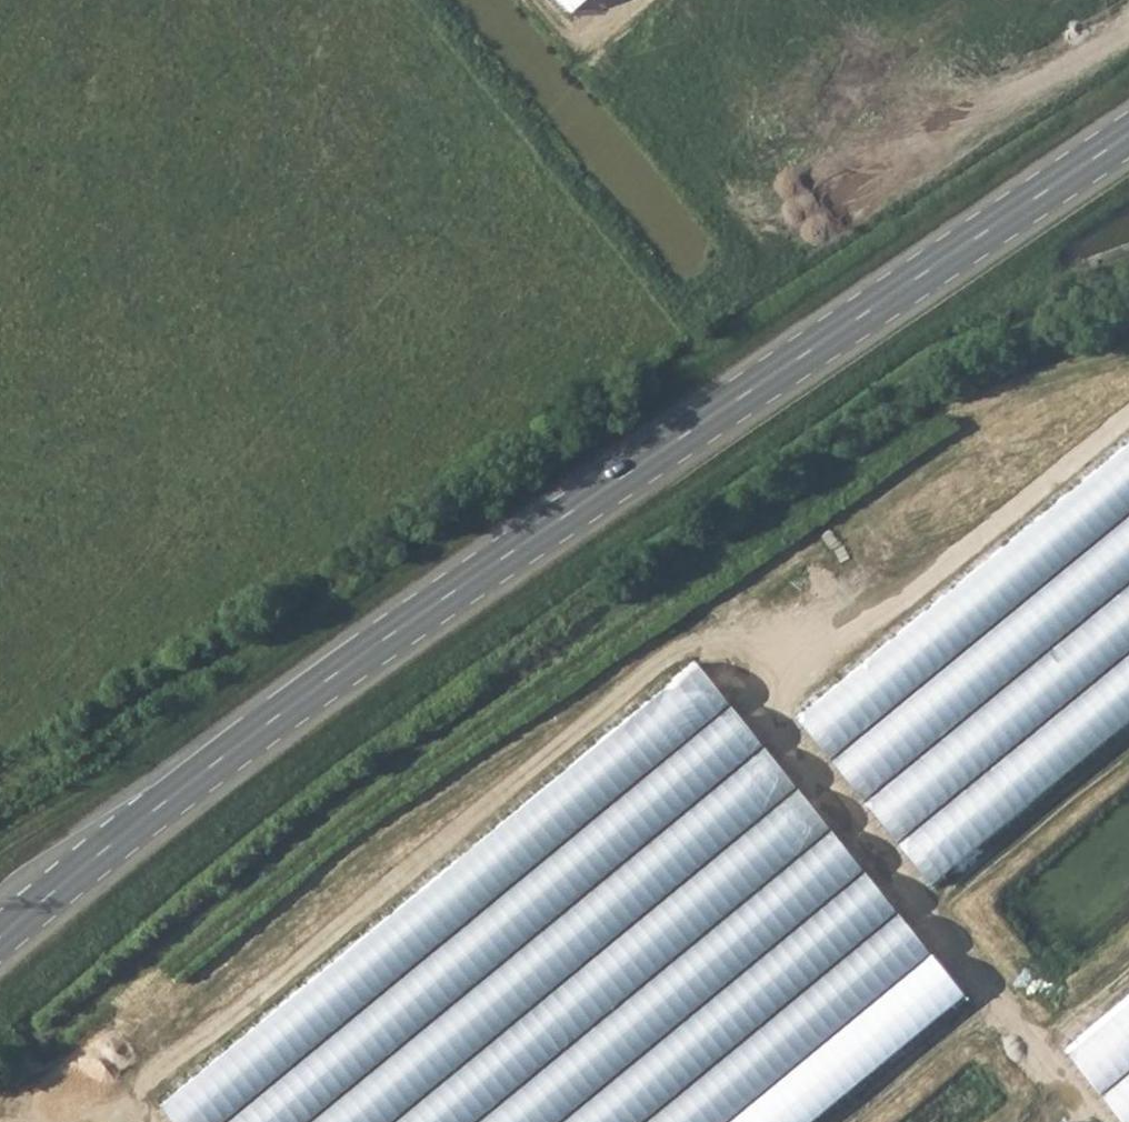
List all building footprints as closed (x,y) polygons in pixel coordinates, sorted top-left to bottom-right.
[(569,18),(591,0),(554,0),(569,18)] [(790,710),(933,884),(1128,723),(1128,432),(790,710)] [(687,666),(156,1102),(172,1121),(812,1121),(962,998),(687,666)] [(1054,1050),(1113,1121),(1128,1121),(1128,989),(1054,1050)]
